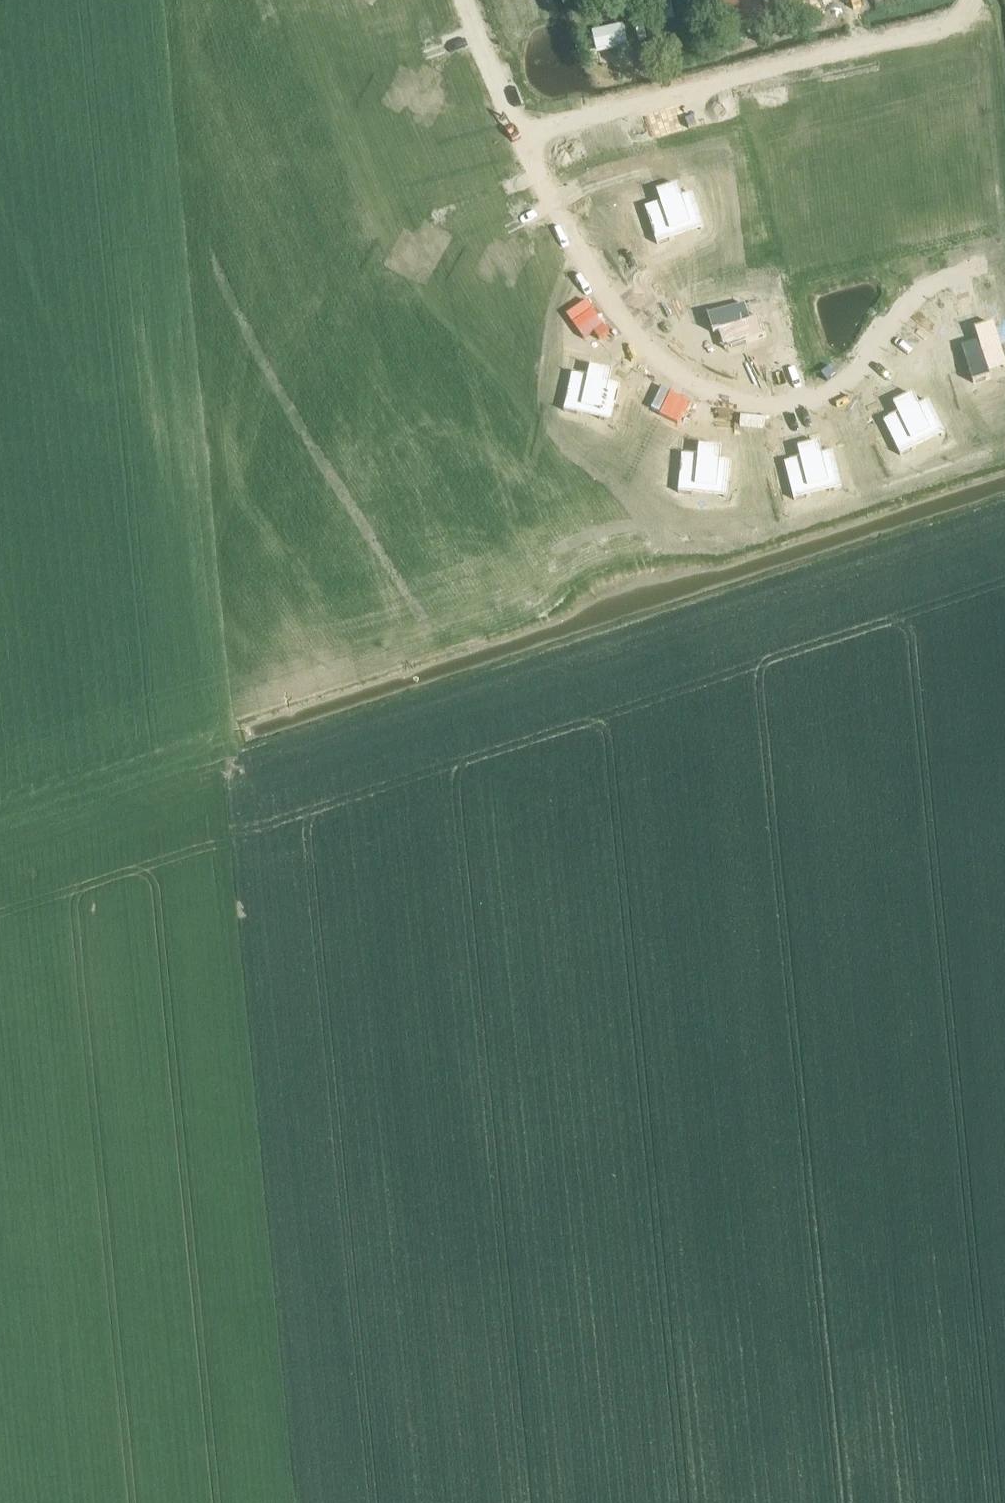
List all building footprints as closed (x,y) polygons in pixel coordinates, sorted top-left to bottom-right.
[(591,33),(597,55),(629,47),(624,25),(591,33)] [(659,199),(643,203),(650,239),(668,234),(666,226),(689,221),(689,216),(700,214),(696,195),(684,199),(682,186),(658,191),(659,199)] [(741,301),(708,312),(712,329),(727,325),(733,348),(761,339),(755,317),(747,319),(741,301)] [(960,346),(969,381),(987,376),(984,362),(1004,357),(1004,354),(999,328),(976,333),(977,341),(960,346)] [(590,380),(574,377),(568,413),(587,416),(588,407),(610,410),(609,418),(622,421),(626,390),(615,388),(616,376),(592,372),(590,380)] [(899,413),(883,420),(897,452),(914,445),(911,437),(932,428),(930,424),(941,419),(934,402),(923,407),(918,395),(895,405),(899,413)] [(801,455),(785,459),(792,495),(810,490),(808,483),(830,479),(832,486),(844,484),(838,453),(827,455),(824,442),(800,447),(801,455)] [(700,458),(682,456),(679,492),(697,493),(698,485),(721,487),(722,483),(734,484),(735,465),(723,464),(725,452),(700,449),(700,458)]
